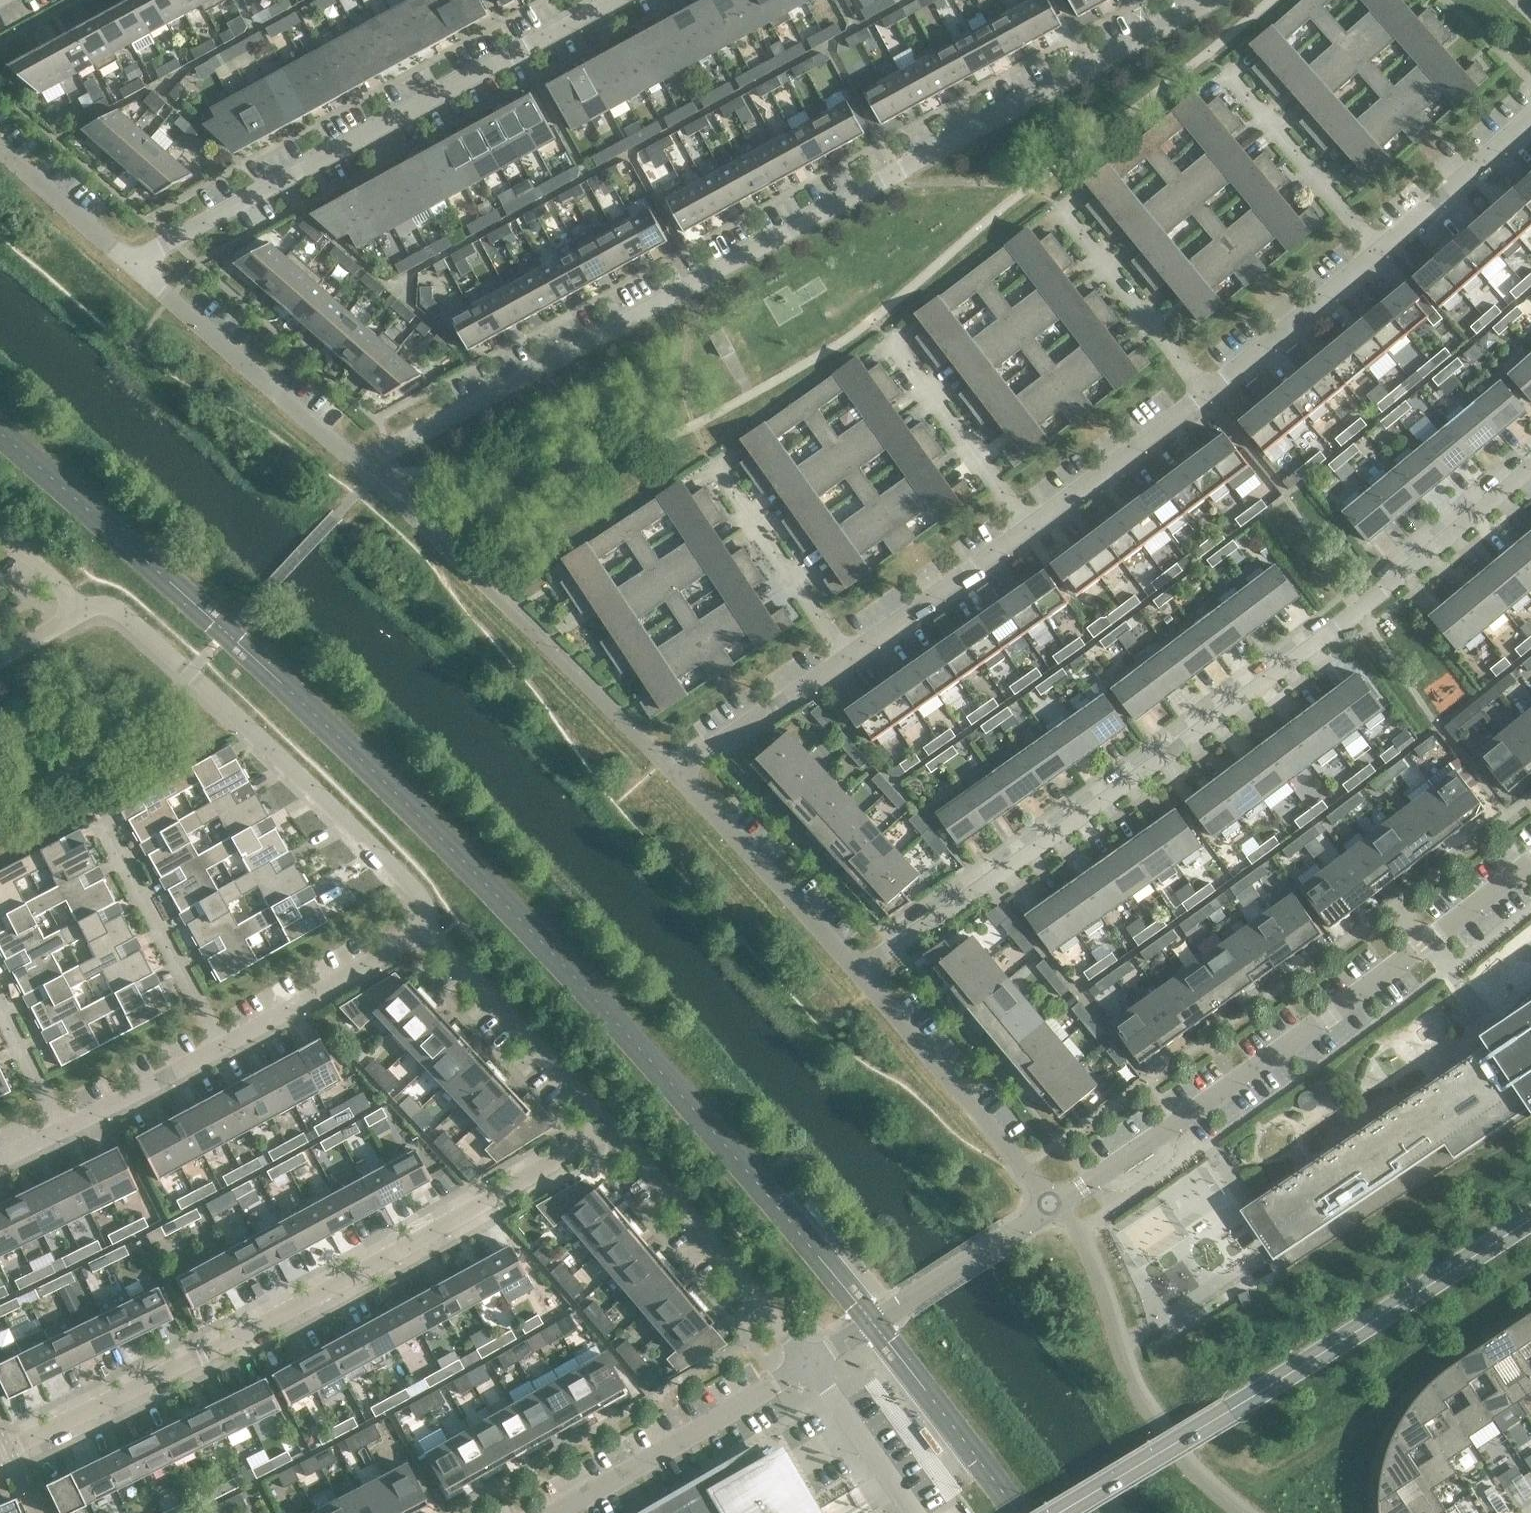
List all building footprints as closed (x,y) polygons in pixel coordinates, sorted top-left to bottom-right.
[(132,0),(130,0),(122,4),(123,7),(119,9),(118,7),(114,9),(132,44),(150,34),(132,0)] [(155,0),(132,0),(150,34),(168,24),(155,0)] [(178,0),(155,0),(168,24),(186,14),(178,0)] [(202,0),(178,0),(186,14),(204,5),(202,0)] [(204,5),(208,12),(227,1),(226,0),(202,0),(204,5)] [(277,4),(282,13),(293,7),(289,0),(284,0),(277,4)] [(333,0),(320,0),(317,1),(322,10),(335,3),(333,0)] [(433,0),(413,0),(410,1),(435,46),(453,36),(433,0)] [(456,0),(433,0),(453,36),(450,30),(467,20),(456,0)] [(467,20),(486,10),(480,0),(456,0),(467,20)] [(712,0),(711,0),(713,3),(696,13),(717,51),(735,42),(712,0)] [(735,0),(712,0),(735,42),(753,32),(735,0)] [(759,0),(735,0),(753,32),(771,22),(759,0)] [(782,0),(759,0),(771,22),(789,12),(782,0)] [(805,0),(782,0),(789,12),(806,2),(805,0)] [(876,2),(881,12),(894,5),(891,0),(881,0),(876,2)] [(931,0),(918,0),(923,9),(933,3),(931,0)] [(1027,4),(1044,36),(1054,31),(1053,30),(1057,28),(1058,29),(1063,26),(1049,0),(1025,0),(1027,4)] [(1094,0),(1070,0),(1079,17),(1089,12),(1089,10),(1093,8),(1094,9),(1098,7),(1094,0)] [(1306,0),(1303,0),(1274,26),(1273,25),(1250,45),(1262,59),(1252,68),(1265,83),(1297,54),(1286,41),(1311,19),(1322,32),(1329,26),(1306,0)] [(1329,26),(1336,20),(1325,7),(1333,0),(1306,0),(1329,26)] [(1372,10),(1371,11),(1347,32),(1336,20),(1329,26),(1353,53),(1407,5),(1402,0),(1363,0),(1372,10)] [(322,10),(317,1),(305,8),(310,17),(322,10)] [(435,46),(410,1),(393,11),(417,55),(435,46)] [(881,12),(876,2),(864,9),(869,18),(881,12)] [(282,13),(277,4),(267,9),(272,18),(282,13)] [(1044,36),(1027,4),(1009,13),(1026,46),(1036,41),(1035,40),(1040,37),(1040,38),(1044,36)] [(1418,18),(1407,5),(1353,53),(1377,80),(1383,74),(1372,61),(1397,40),(1398,39),(1409,51),(1441,23),(1428,8),(1418,18)] [(908,17),(903,8),(893,14),(897,23),(908,17)] [(132,44),(114,9),(104,14),(105,16),(101,19),(100,17),(96,19),(115,54),(132,44)] [(417,55),(393,11),(375,21),(396,60),(413,50),(416,56),(417,55)] [(717,51),(696,13),(678,22),(699,61),(717,51)] [(1026,46),(1009,13),(991,23),(1009,56),(1018,51),(1017,49),(1022,47),(1022,48),(1026,46)] [(299,23),(294,14),(282,21),(287,30),(299,23)] [(897,23),(893,14),(882,20),(887,29),(897,23)] [(118,61),(115,54),(96,19),(86,24),(88,26),(83,29),(82,26),(78,29),(97,63),(101,70),(118,61)] [(287,30),(282,21),(269,28),(274,37),(287,30)] [(396,60),(375,21),(357,31),(378,69),(396,60)] [(699,61),(678,22),(660,32),(681,71),(699,61)] [(1009,56),(991,23),(973,33),(991,65),(1000,60),(999,59),(1004,57),(1004,58),(1009,56)] [(1454,37),(1441,23),(1409,51),(1420,64),(1395,86),(1383,74),(1377,80),(1400,107),(1454,59),(1443,46),(1454,37)] [(835,25),(823,32),(828,41),(840,34),(835,25)] [(1353,53),(1329,26),(1322,32),(1333,44),(1308,67),(1297,54),(1265,83),(1277,97),(1288,88),(1299,100),(1353,53)] [(872,37),(867,28),(857,34),(862,42),(872,37)] [(97,63),(78,29),(68,34),(70,36),(65,38),(64,36),(60,38),(79,73),(97,63)] [(220,35),(225,44),(236,38),(231,29),(220,35)] [(378,69),(357,31),(339,41),(363,85),(364,84),(360,79),(378,69)] [(681,71),(660,32),(642,42),(663,81),(681,71)] [(828,41),(823,32),(810,39),(815,48),(828,41)] [(991,65),(973,33),(955,43),(973,75),(982,70),(982,69),(986,67),(986,68),(991,65)] [(263,43),(258,34),(246,41),(251,50),(263,43)] [(862,42),(857,34),(846,39),(851,48),(862,42)] [(79,73),(60,38),(51,44),(52,46),(47,48),(46,46),(42,48),(61,83),(79,73)] [(213,39),(202,44),(207,53),(218,48),(213,39)] [(251,50),(246,41),(233,47),(238,56),(251,50)] [(363,85),(339,41),(321,50),(345,95),(363,85)] [(663,81),(642,42),(624,52),(645,90),(663,81)] [(973,75),(955,43),(937,52),(955,85),(964,80),(964,79),(968,76),(969,78),(973,75)] [(207,53),(202,44),(192,50),(197,59),(207,53)] [(799,45),(787,51),(792,61),(804,54),(799,45)] [(919,61),(919,62),(937,95),(946,90),(946,89),(950,86),(951,87),(955,85),(937,52),(933,45),(915,55),(919,61)] [(61,83),(42,48),(38,51),(39,53),(35,55),(33,53),(10,66),(41,94),(61,83)] [(345,95),(321,50),(303,60),(327,104),(345,95)] [(792,61),(787,51),(774,58),(779,67),(792,61)] [(645,90),(624,52),(607,61),(604,56),(603,56),(627,100),(645,90)] [(228,62),(223,53),(210,60),(215,69),(228,62)] [(1377,80),(1353,53),(1299,100),(1310,113),(1300,122),(1312,137),(1345,108),(1333,95),(1359,73),(1370,86),(1377,80)] [(627,100),(603,56),(585,66),(610,110),(627,100)] [(818,66),(813,57),(803,63),(808,72),(818,66)] [(177,58),(167,64),(171,73),(182,67),(177,58)] [(1466,72),(1454,59),(1400,107),(1425,134),(1435,126),(1423,112),(1444,94),(1445,93),(1457,106),(1489,77),(1476,62),(1466,72)] [(327,104),(303,60),(285,70),(309,114),(327,104)] [(937,95),(919,62),(901,72),(919,105),(928,99),(928,98),(932,96),(933,97),(937,95)] [(140,75),(134,63),(123,69),(130,81),(140,75)] [(808,72),(803,63),(792,69),(797,78),(808,72)] [(171,73),(167,64),(156,70),(161,79),(171,73)] [(764,64),(751,71),(756,80),(769,73),(764,64)] [(610,110),(585,66),(567,76),(592,120),(610,110)] [(309,114),(285,70),(267,80),(291,124),(309,114)] [(756,80),(751,71),(738,78),(743,87),(756,80)] [(919,105),(901,72),(883,82),(901,114),(910,109),(910,108),(914,106),(915,107),(919,105)] [(861,85),(864,91),(882,125),(893,119),(892,118),(896,116),(897,117),(901,114),(883,82),(880,75),(861,85)] [(592,120),(567,76),(549,86),(573,130),(592,120)] [(782,86),(777,77),(767,83),(772,92),(782,86)] [(141,78),(131,84),(136,93),(146,87),(141,78)] [(291,124),(267,80),(249,89),(274,134),(291,124)] [(1400,107),(1377,80),(1370,86),(1381,98),(1357,120),(1356,121),(1345,108),(1312,137),(1325,151),(1335,142),(1347,154),(1400,107)] [(188,89),(180,82),(170,94),(177,101),(188,89)] [(772,92),(767,83),(756,88),(761,97),(772,92)] [(136,93),(131,84),(120,89),(125,98),(136,93)] [(728,84),(715,91),(720,100),(733,93),(728,84)] [(89,93),(95,103),(105,97),(100,87),(89,93)] [(274,134),(249,89),(231,99),(253,138),(270,128),(273,134),(274,134)] [(153,91),(153,92),(144,101),(151,107),(160,97),(153,91)] [(720,100),(715,91),(703,97),(708,106),(720,100)] [(1173,110),(1173,111),(1141,138),(1165,166),(1171,160),(1161,147),(1187,126),(1198,139),(1231,111),(1219,97),(1208,105),(1196,91),(1173,110)] [(532,95),(514,105),(538,149),(557,139),(532,95)] [(746,105),(742,96),(731,102),(736,111),(746,105)] [(105,97),(95,103),(100,112),(110,106),(105,97)] [(167,103),(160,97),(151,107),(158,113),(167,103)] [(253,138),(231,99),(213,109),(219,120),(206,127),(232,149),(253,138)] [(866,134),(848,101),(829,111),(847,144),(856,139),(856,138),(860,135),(861,136),(866,134)] [(736,111),(731,102),(721,108),(726,117),(736,111)] [(100,112),(95,103),(85,109),(89,118),(100,112)] [(692,103),(679,110),(684,119),(697,112),(692,103)] [(538,149),(514,105),(496,115),(520,159),(538,149)] [(1425,134),(1400,107),(1347,154),(1358,167),(1347,176),(1360,191),(1393,163),(1381,149),(1382,149),(1403,130),(1415,143),(1425,134)] [(136,124),(119,110),(83,130),(103,148),(104,146),(108,149),(107,151),(110,154),(136,124)] [(684,119),(679,110),(667,117),(672,126),(684,119)] [(847,144),(829,111),(811,121),(829,154),(839,149),(838,148),(842,145),(843,146),(847,144)] [(1243,126),(1231,111),(1198,139),(1208,152),(1182,173),(1171,160),(1165,166),(1187,194),(1243,148),(1232,135),(1243,126)] [(520,159),(496,115),(478,125),(502,169),(520,159)] [(191,124),(182,116),(175,124),(184,132),(191,124)] [(711,125),(706,116),(695,122),(700,131),(711,125)] [(829,154),(811,121),(794,131),(811,163),(821,158),(820,157),(824,155),(825,156),(829,154)] [(700,131),(695,122),(685,127),(690,136),(700,131)] [(656,123),(644,130),(649,139),(661,132),(656,123)] [(152,138),(136,124),(110,154),(118,161),(120,159),(124,162),(122,164),(126,167),(152,138)] [(200,132),(191,124),(184,132),(193,139),(200,132)] [(502,169),(478,125),(460,134),(484,179),(502,169)] [(649,139),(644,130),(631,136),(636,146),(649,139)] [(811,163),(794,131),(776,141),(793,173),(803,168),(802,167),(806,165),(807,166),(811,163)] [(484,179),(460,134),(460,135),(463,140),(445,150),(466,188),(484,179)] [(675,145),(670,136),(659,141),(664,150),(675,145)] [(167,151),(152,138),(126,167),(134,175),(135,173),(139,176),(137,178),(141,181),(167,151)] [(1165,166),(1141,138),(1109,164),(1108,163),(1085,183),(1097,197),(1086,206),(1098,221),(1131,193),(1121,180),(1147,159),(1158,172),(1165,166)] [(664,150),(659,141),(649,147),(654,156),(664,150)] [(793,173),(776,141),(758,150),(775,183),(785,178),(784,177),(789,174),(789,176),(793,173)] [(620,142),(608,149),(613,158),(625,151),(620,142)] [(1254,161),(1243,148),(1187,194),(1210,222),(1217,216),(1207,203),(1233,181),(1243,194),(1277,167),(1265,152),(1254,161)] [(613,158),(608,149),(595,156),(600,165),(613,158)] [(466,188),(445,150),(427,160),(448,198),(466,188)] [(775,183),(758,150),(740,160),(758,193),(767,188),(766,187),(771,184),(771,185),(775,183)] [(194,175),(167,151),(141,181),(145,184),(146,182),(150,186),(148,187),(157,195),(194,175)] [(448,198),(427,160),(409,169),(431,208),(448,198)] [(758,193),(740,160),(722,170),(740,203),(749,197),(748,196),(753,194),(753,195),(758,193)] [(621,174),(616,165),(606,171),(610,180),(621,174)] [(1187,194),(1165,166),(1158,172),(1168,185),(1143,205),(1142,206),(1131,193),(1098,221),(1110,235),(1121,227),(1132,240),(1187,194)] [(1289,182),(1277,167),(1243,194),(1254,207),(1228,229),(1217,216),(1210,222),(1233,249),(1289,204),(1278,191),(1289,182)] [(431,208),(409,169),(392,179),(413,218),(431,208)] [(740,203),(722,170),(704,180),(722,212),(731,207),(731,206),(735,204),(735,205),(740,203)] [(610,180),(606,171),(595,176),(600,185),(610,180)] [(567,172),(554,179),(559,188),(572,181),(567,172)] [(1523,180),(1524,181),(1526,183),(1515,192),(1513,189),(1512,189),(1530,211),(1530,173),(1523,180)] [(413,218),(392,179),(374,189),(371,183),(395,227),(413,218)] [(559,188),(554,179),(542,186),(547,195),(559,188)] [(722,212),(704,180),(686,190),(704,222),(713,217),(713,216),(717,214),(718,215),(722,212)] [(395,227),(371,183),(353,193),(377,237),(395,227)] [(663,193),(667,200),(685,232),(695,227),(695,226),(699,223),(700,224),(704,222),(686,190),(682,183),(663,193)] [(585,194),(580,185),(570,190),(575,199),(585,194)] [(1512,189),(1503,198),(1504,199),(1504,198),(1506,200),(1496,209),(1493,206),(1492,207),(1520,238),(1521,237),(1520,236),(1530,227),(1530,211),(1512,189)] [(575,199),(570,190),(559,196),(564,205),(575,199)] [(531,191),(518,198),(523,207),(536,200),(531,191)] [(377,237),(353,193),(352,193),(355,199),(318,219),(339,238),(350,232),(358,247),(377,237)] [(1210,222),(1187,194),(1132,240),(1142,253),(1132,261),(1144,276),(1177,249),(1167,236),(1193,214),(1203,227),(1210,222)] [(523,207),(518,198),(506,205),(511,214),(523,207)] [(479,210),(483,218),(494,211),(490,204),(479,210)] [(549,213),(544,204),(534,210),(539,219),(549,213)] [(1299,217),(1289,204),(1233,249),(1256,278),(1267,269),(1256,256),(1277,238),(1278,237),(1290,251),(1323,223),(1310,208),(1299,217)] [(1520,238),(1492,207),(1483,215),(1484,216),(1486,218),(1476,227),(1473,224),(1500,256),(1501,255),(1500,254),(1502,252),(1508,259),(1522,247),(1516,240),(1518,238),(1519,239),(1520,238)] [(669,241),(651,209),(632,219),(650,252),(659,246),(659,245),(663,243),(664,244),(669,241)] [(539,219),(534,210),(524,216),(529,225),(539,219)] [(495,211),(482,218),(487,227),(500,220),(495,211)] [(611,222),(614,229),(632,261),(641,256),(641,255),(645,253),(646,254),(650,252),(632,219),(628,212),(611,222)] [(487,227),(482,218),(470,225),(475,234),(487,227)] [(316,227),(307,219),(300,227),(309,235),(316,227)] [(1233,249),(1210,222),(1203,227),(1214,240),(1188,262),(1177,249),(1144,276),(1156,291),(1167,282),(1178,295),(1233,249)] [(513,233),(508,224),(498,230),(503,239),(513,233)] [(1500,256),(1473,224),(1463,233),(1464,234),(1465,233),(1466,235),(1456,244),(1454,241),(1453,242),(1480,273),(1481,272),(1481,271),(1499,256),(1500,256)] [(325,235),(316,227),(309,235),(318,242),(325,235)] [(1005,245),(1006,246),(973,271),(995,300),(1002,295),(992,282),(1018,262),(1019,261),(1029,274),(1064,248),(1052,233),(1041,241),(1029,227),(1005,245)] [(632,261),(614,229),(596,239),(614,271),(624,266),(623,265),(627,263),(628,264),(632,261)] [(503,239),(498,230),(487,235),(492,244),(503,239)] [(459,231),(447,237),(452,247),(464,240),(459,231)] [(575,241),(579,248),(596,281),(606,276),(605,275),(609,272),(610,273),(614,271),(596,239),(593,232),(575,241)] [(452,247),(447,237),(434,244),(439,253),(452,247)] [(1480,273),(1453,242),(1444,250),(1444,251),(1445,251),(1446,253),(1436,262),(1434,259),(1433,259),(1461,291),(1462,290),(1461,289),(1463,287),(1469,294),(1483,282),(1477,275),(1479,273),(1480,274),(1480,273)] [(288,258),(272,243),(235,263),(255,281),(257,279),(260,283),(259,284),(262,288),(288,258)] [(477,253),(472,244),(462,249),(467,258),(477,253)] [(346,254),(337,246),(331,254),(340,261),(346,254)] [(596,281),(579,248),(561,258),(578,291),(588,286),(587,285),(592,282),(592,283),(596,281)] [(1075,263),(1064,248),(1029,274),(1039,288),(1013,308),(1002,295),(995,300),(1017,329),(1074,285),(1064,272),(1075,263)] [(467,258),(462,249),(451,255),(456,264),(467,258)] [(1256,278),(1233,249),(1178,295),(1188,308),(1177,317),(1190,332),(1223,305),(1212,291),(1234,273),(1235,273),(1246,286),(1256,278)] [(423,250),(411,257),(416,266),(428,259),(423,250)] [(289,257),(288,258),(262,288),(270,295),(272,293),(276,296),(274,298),(278,301),(309,265),(294,252),(289,257)] [(355,262),(346,254),(340,261),(349,269),(355,262)] [(416,266),(411,257),(398,264),(403,273),(416,266)] [(578,291),(561,258),(543,268),(561,301),(570,295),(569,294),(574,292),(574,293),(578,291)] [(449,268),(444,259),(434,265),(439,274),(449,268)] [(1461,291),(1433,259),(1424,268),(1425,269),(1425,268),(1427,270),(1416,279),(1414,276),(1413,277),(1440,309),(1442,307),(1441,306),(1443,305),(1449,312),(1463,299),(1457,292),(1459,290),(1460,291),(1461,291)] [(521,271),(525,278),(542,310),(552,305),(551,304),(556,302),(556,303),(561,301),(543,268),(539,261),(521,271)] [(386,262),(374,269),(389,281),(395,278),(386,262)] [(324,279),(309,265),(278,301),(286,308),(287,306),(291,309),(289,311),(293,315),(319,285),(324,279)] [(995,300),(973,271),(940,296),(939,296),(915,314),(926,329),(915,337),(927,353),(961,326),(951,313),(952,312),(978,292),(988,306),(995,300)] [(377,281),(368,273),(361,281),(370,288),(377,281)] [(1523,281),(1529,288),(1530,286),(1530,273),(1523,281)] [(542,310),(525,278),(506,288),(524,320),(534,315),(533,314),(537,312),(538,313),(542,310)] [(386,289),(377,281),(370,288),(379,296),(386,289)] [(1529,288),(1523,281),(1510,292),(1517,299),(1529,288)] [(1407,282),(1393,294),(1393,295),(1394,295),(1395,297),(1385,305),(1382,302),(1382,303),(1408,335),(1409,334),(1409,333),(1427,318),(1428,319),(1429,317),(1417,303),(1421,300),(1407,282)] [(334,298),(319,285),(293,315),(301,322),(303,320),(306,323),(305,325),(308,328),(334,298)] [(1085,299),(1074,285),(1017,329),(1039,358),(1046,352),(1036,339),(1063,318),(1073,331),(1107,305),(1096,290),(1085,299)] [(433,287),(421,287),(422,302),(434,301),(433,287)] [(524,320),(506,288),(489,298),(506,330),(516,325),(515,324),(519,322),(520,323),(524,320)] [(350,312),(334,298),(308,328),(316,335),(318,333),(322,336),(320,338),(324,341),(350,312)] [(506,330),(489,298),(471,307),(488,340),(498,335),(497,334),(502,331),(502,332),(506,330)] [(408,308),(399,300),(392,307),(401,315),(408,308)] [(1017,329),(995,300),(988,306),(998,319),(972,340),(961,326),(927,353),(939,368),(950,359),(960,373),(1017,329)] [(1408,335),(1382,303),(1372,311),(1373,312),(1373,311),(1375,313),(1365,322),(1362,319),(1361,320),(1388,352),(1389,351),(1388,350),(1391,349),(1405,337),(1407,335),(1407,336),(1408,335)] [(1119,320),(1107,305),(1073,331),(1083,345),(1056,365),(1046,352),(1039,358),(1061,386),(1118,342),(1108,329),(1119,320)] [(1496,305),(1483,316),(1489,323),(1502,312),(1496,305)] [(1524,313),(1518,306),(1505,317),(1512,324),(1524,313)] [(488,340),(471,307),(452,318),(470,350),(480,345),(479,344),(484,341),(484,342),(488,340)] [(417,315),(408,308),(401,315),(410,323),(417,315)] [(365,325),(350,312),(324,341),(332,348),(333,347),(337,350),(335,352),(339,355),(365,325)] [(1489,323),(1483,316),(1471,327),(1477,334),(1489,323)] [(1512,324),(1505,317),(1493,328),(1499,335),(1512,324)] [(1388,352),(1361,320),(1352,328),(1353,328),(1355,330),(1344,339),(1342,336),(1341,336),(1368,368),(1369,368),(1368,367),(1386,352),(1387,352),(1388,352)] [(432,329),(423,321),(416,329),(426,337),(432,329)] [(380,339),(365,325),(339,355),(347,362),(349,360),(352,363),(351,365),(354,368),(380,339)] [(1039,358),(1017,329),(960,373),(970,386),(959,395),(971,410),(1005,384),(995,370),(996,369),(1022,350),(1032,363),(1039,358)] [(712,336),(723,357),(735,351),(723,330),(712,336)] [(381,338),(380,339),(354,368),(362,375),(364,373),(368,377),(366,379),(370,382),(396,352),(401,346),(386,333),(381,338)] [(438,335),(430,344),(438,350),(446,341),(438,335)] [(1368,368),(1341,336),(1332,344),(1332,345),(1333,345),(1334,347),(1324,356),(1321,353),(1347,385),(1348,385),(1348,384),(1350,383),(1366,368),(1367,369),(1368,368)] [(1128,356),(1118,342),(1061,386),(1083,415),(1094,407),(1083,393),(1084,393),(1107,375),(1117,389),(1152,363),(1139,347),(1128,356)] [(1443,350),(1430,361),(1436,368),(1449,358),(1443,350)] [(423,376),(396,352),(370,382),(373,385),(375,383),(379,386),(377,388),(386,396),(423,376)] [(1347,385),(1321,353),(1311,361),(1312,362),(1314,364),(1304,373),(1301,370),(1300,370),(1327,402),(1328,401),(1327,400),(1346,385),(1346,386),(1347,385)] [(834,374),(800,399),(822,429),(829,423),(819,410),(846,391),(847,390),(856,404),(892,379),(881,363),(869,371),(858,356),(834,374)] [(1509,375),(1510,376),(1511,376),(1530,398),(1530,356),(1509,375)] [(1061,386),(1039,358),(1032,363),(1042,376),(1015,397),(1005,384),(971,410),(982,425),(994,417),(1004,430),(1061,386)] [(1464,365),(1458,358),(1445,368),(1451,376),(1464,365)] [(1436,368),(1430,361),(1417,371),(1423,379),(1436,368)] [(1451,376),(1445,368),(1432,379),(1439,386),(1451,376)] [(1327,402),(1300,370),(1291,378),(1292,379),(1294,381),(1283,389),(1281,386),(1280,387),(1307,419),(1308,418),(1307,417),(1309,416),(1315,423),(1329,411),(1323,404),(1325,402),(1326,403),(1327,402)] [(903,394),(892,379),(856,404),(866,417),(839,437),(829,423),(822,429),(843,458),(901,416),(891,402),(903,394)] [(1502,381),(1475,404),(1499,433),(1497,430),(1510,419),(1512,421),(1511,421),(1512,422),(1526,411),(1525,409),(1524,410),(1502,383),(1503,383),(1502,381)] [(1402,384),(1389,394),(1395,402),(1408,391),(1402,384)] [(1083,415),(1061,386),(1004,430),(1014,443),(1003,452),(1015,468),(1049,441),(1039,427),(1062,409),(1073,423),(1083,415)] [(1307,419),(1280,387),(1271,395),(1271,396),(1272,396),(1273,398),(1263,406),(1260,403),(1260,404),(1286,436),(1287,435),(1287,434),(1288,433),(1294,440),(1309,428),(1303,420),(1305,419),(1306,420),(1307,419)] [(1395,402),(1389,394),(1376,405),(1382,412),(1395,402)] [(822,429),(800,399),(766,423),(766,422),(741,439),(752,455),(740,463),(752,478),(787,453),(777,440),(805,420),(814,434),(822,429)] [(1412,408),(1406,401),(1393,411),(1399,419),(1412,408)] [(1286,436),(1260,404),(1250,412),(1251,413),(1251,412),(1253,414),(1243,423),(1240,420),(1239,421),(1265,453),(1267,452),(1266,451),(1285,436),(1285,437),(1286,436)] [(1499,433),(1475,404),(1466,411),(1461,405),(1446,417),(1451,424),(1449,425),(1473,455),(1474,454),(1471,451),(1484,440),(1486,442),(1485,443),(1486,444),(1499,433)] [(1399,419),(1393,411),(1380,422),(1387,429),(1399,419)] [(911,430),(901,416),(843,458),(863,487),(871,482),(861,468),(888,449),(898,462),(933,437),(922,422),(911,430)] [(1361,417),(1348,428),(1355,435),(1367,425),(1361,417)] [(1473,455),(1449,425),(1440,432),(1435,426),(1420,439),(1425,445),(1423,447),(1447,476),(1448,475),(1445,472),(1458,462),(1460,464),(1459,464),(1460,465),(1473,455)] [(1355,435),(1348,428),(1336,439),(1342,446),(1355,435)] [(843,458),(822,429),(814,434),(824,447),(797,466),(797,467),(787,453),(752,478),(763,494),(774,486),(784,500),(843,458)] [(1214,443),(1213,442),(1203,449),(1228,482),(1229,482),(1228,481),(1248,466),(1248,467),(1250,466),(1225,433),(1224,434),(1226,437),(1215,445),(1213,443),(1214,443)] [(945,453),(933,437),(898,462),(908,476),(880,496),(871,482),(863,487),(884,517),(943,475),(933,461),(945,453)] [(1360,451),(1354,443),(1341,454),(1348,461),(1360,451)] [(1447,476),(1423,447),(1414,454),(1409,448),(1394,460),(1399,466),(1397,468),(1421,497),(1422,497),(1419,494),(1432,483),(1434,485),(1434,486),(1447,476)] [(1228,482),(1203,449),(1202,450),(1205,453),(1194,461),(1192,459),(1193,459),(1192,458),(1182,465),(1207,498),(1208,497),(1207,497),(1209,495),(1215,502),(1230,491),(1225,484),(1227,482),(1227,483),(1228,482)] [(1321,451),(1308,462),(1314,469),(1327,459),(1321,451)] [(1348,461),(1341,454),(1329,465),(1335,472),(1348,461)] [(863,487),(843,458),(784,500),(794,513),(782,521),(793,537),(828,512),(819,498),(820,498),(846,479),(856,492),(863,487)] [(1314,469),(1308,462),(1295,472),(1301,480),(1314,469)] [(1207,498),(1182,465),(1181,466),(1184,469),(1173,477),(1171,475),(1172,475),(1171,473),(1161,481),(1186,514),(1187,513),(1186,512),(1206,498),(1206,499),(1207,498)] [(1421,497),(1397,468),(1388,475),(1383,469),(1368,482),(1373,488),(1371,490),(1395,519),(1396,518),(1393,515),(1406,505),(1408,507),(1408,508),(1421,497)] [(953,488),(943,475),(884,517),(906,546),(916,539),(906,524),(930,507),(940,522),(976,497),(964,480),(953,488)] [(657,496),(658,497),(623,520),(643,551),(651,546),(642,532),(670,513),(679,527),(715,503),(705,487),(693,495),(683,480),(657,496)] [(1186,514),(1161,481),(1160,481),(1163,485),(1152,493),(1150,491),(1151,490),(1150,489),(1140,497),(1165,530),(1166,529),(1165,528),(1167,527),(1173,534),(1188,523),(1182,515),(1184,514),(1185,515),(1186,514)] [(884,517),(863,487),(856,492),(866,506),(838,526),(828,512),(793,537),(804,553),(816,545),(826,558),(884,517)] [(1395,519),(1371,490),(1362,497),(1357,491),(1342,503),(1347,509),(1344,512),(1345,513),(1346,513),(1368,540),(1367,540),(1368,541),(1370,540),(1368,537),(1381,526),(1382,528),(1383,529),(1395,519)] [(1165,530),(1140,497),(1139,497),(1142,500),(1131,509),(1129,507),(1130,506),(1129,505),(1119,513),(1144,546),(1145,545),(1144,544),(1163,530),(1164,531),(1165,530)] [(1262,499),(1249,509),(1254,517),(1268,507),(1262,499)] [(726,519),(715,503),(679,527),(688,541),(660,560),(651,546),(643,551),(663,581),(723,541),(714,527),(726,519)] [(1254,517),(1249,509),(1235,519),(1241,527),(1254,517)] [(1144,546),(1119,513),(1118,513),(1121,516),(1110,525),(1108,523),(1108,522),(1108,521),(1098,529),(1123,562),(1124,561),(1123,560),(1142,546),(1143,547),(1144,546)] [(906,546),(884,517),(826,558),(835,572),(824,580),(835,596),(871,571),(860,557),(885,540),(895,554),(906,546)] [(643,551),(623,520),(588,543),(588,542),(563,559),(573,574),(561,582),(572,598),(608,574),(598,560),(627,542),(636,556),(643,551)] [(1123,562),(1098,529),(1097,529),(1099,532),(1089,540),(1087,538),(1087,537),(1077,545),(1102,578),(1103,577),(1102,576),(1105,576),(1120,564),(1121,562),(1122,563),(1123,562)] [(1220,531),(1206,541),(1212,549),(1226,539),(1220,531)] [(1524,539),(1513,547),(1514,548),(1515,548),(1516,550),(1504,560),(1501,557),(1501,558),(1529,592),(1530,590),(1530,547),(1524,539)] [(1240,548),(1234,540),(1220,550),(1226,558),(1240,548)] [(733,555),(723,541),(663,581),(683,611),(691,606),(681,592),(709,573),(719,587),(755,563),(744,547),(733,555)] [(1212,549),(1206,541),(1193,551),(1199,559),(1212,549)] [(1264,544),(1258,548),(1264,556),(1270,552),(1264,544)] [(1102,578),(1077,545),(1076,545),(1078,548),(1068,556),(1066,554),(1066,553),(1051,564),(1065,582),(1069,579),(1080,594),(1082,593),(1081,592),(1100,578),(1101,579),(1102,578)] [(1226,558),(1220,550),(1207,560),(1213,568),(1226,558)] [(663,581),(643,551),(636,556),(645,570),(617,588),(608,574),(572,598),(582,614),(594,606),(603,620),(663,581)] [(1501,558),(1490,566),(1491,567),(1492,567),(1493,569),(1481,579),(1478,576),(1478,577),(1506,611),(1512,606),(1517,612),(1530,600),(1530,599),(1527,593),(1529,592),(1501,558)] [(765,579),(755,563),(719,587),(728,601),(727,602),(700,620),(691,606),(683,611),(703,641),(763,601),(754,587),(765,579)] [(1178,563),(1164,573),(1170,581),(1183,571),(1178,563)] [(1266,573),(1265,572),(1261,567),(1246,579),(1250,585),(1248,587),(1271,617),(1272,617),(1269,613),(1283,603),(1284,605),(1284,606),(1285,607),(1299,596),(1298,594),(1298,595),(1277,567),(1276,565),(1266,573)] [(1045,569),(1044,570),(1046,573),(1035,581),(1034,579),(1033,578),(1023,585),(1047,619),(1048,618),(1047,617),(1066,606),(1067,603),(1068,604),(1069,603),(1045,569)] [(1170,581),(1164,573),(1151,583),(1157,591),(1170,581)] [(1506,611),(1478,577),(1467,586),(1468,586),(1469,586),(1470,588),(1458,598),(1455,595),(1455,596),(1483,630),(1506,611)] [(1186,588),(1180,580),(1167,590),(1173,598),(1186,588)] [(683,611),(663,581),(603,620),(612,634),(601,642),(611,658),(647,634),(638,620),(639,620),(666,602),(676,616),(683,611)] [(1047,619),(1023,585),(1022,585),(1025,589),(1013,596),(1012,594),(1012,593),(1002,600),(1026,634),(1026,633),(1028,631),(1033,639),(1049,628),(1043,620),(1045,619),(1046,620),(1047,619)] [(1271,617),(1248,587),(1239,594),(1234,587),(1219,599),(1224,605),(1221,607),(1244,637),(1245,637),(1243,634),(1256,624),(1258,626),(1257,626),(1258,627),(1271,617)] [(1173,598),(1167,590),(1154,600),(1159,608),(1173,598)] [(1135,595),(1122,605),(1128,612),(1141,602),(1135,595)] [(1483,630),(1455,596),(1444,605),(1445,606),(1445,605),(1447,607),(1435,618),(1432,615),(1430,616),(1431,618),(1432,617),(1458,648),(1457,649),(1458,650),(1465,644),(1470,650),(1486,638),(1480,632),(1483,630)] [(1026,634),(1002,600),(1001,601),(1003,604),(992,612),(990,610),(991,609),(990,608),(980,615),(1004,649),(1005,649),(1004,648),(1007,647),(1022,636),(1024,634),(1025,635),(1026,634)] [(772,615),(763,601),(703,641),(723,672),(734,664),(724,650),(725,649),(749,633),(759,648),(795,624),(784,608),(772,615)] [(1128,612),(1122,605),(1109,615),(1115,622),(1128,612)] [(1244,637),(1221,607),(1195,627),(1217,658),(1218,657),(1216,654),(1229,644),(1231,646),(1230,646),(1231,647),(1244,637)] [(703,641),(683,611),(676,616),(685,630),(657,648),(647,634),(611,658),(622,674),(634,666),(643,681),(703,641)] [(1004,649),(980,615),(979,616),(981,619),(970,627),(969,625),(968,624),(958,631),(982,665),(983,664),(983,663),(985,661),(990,669),(1005,658),(1000,651),(1002,649),(1003,650),(1004,649)] [(1132,628),(1126,621),(1113,631),(1119,638),(1132,628)] [(1217,658),(1195,627),(1168,648),(1191,678),(1191,677),(1189,674),(1202,664),(1204,666),(1204,668),(1217,658)] [(982,665),(958,631),(960,634),(949,642),(947,640),(948,640),(947,639),(937,646),(961,680),(962,679),(961,678),(981,664),(981,665),(982,665)] [(1119,638),(1113,631),(1100,641),(1106,649),(1119,638)] [(1080,637),(1067,647),(1072,654),(1086,645),(1080,637)] [(1529,638),(1515,649),(1521,657),(1530,649),(1530,641),(1529,638)] [(723,672),(703,641),(643,681),(652,695),(640,702),(651,719),(687,695),(678,680),(702,664),(712,679),(723,672)] [(961,680),(937,646),(936,646),(938,649),(927,657),(926,655),(925,654),(915,661),(939,695),(940,694),(940,693),(958,682),(959,680),(960,680),(961,680)] [(1072,654),(1067,647),(1053,656),(1058,664),(1072,654)] [(1191,678),(1168,648),(1141,668),(1164,698),(1165,698),(1162,695),(1176,684),(1177,686),(1177,687),(1178,688),(1191,678)] [(1077,671),(1088,663),(1082,655),(1071,663),(1077,671)] [(1505,657),(1491,669),(1497,676),(1511,665),(1505,657)] [(939,695),(915,661),(915,662),(917,665),(906,673),(904,670),(904,669),(894,676),(918,710),(919,710),(918,709),(938,695),(938,696),(939,695)] [(1037,667),(1023,677),(1029,685),(1043,675),(1037,667)] [(1069,676),(1063,668),(1049,678),(1055,686),(1069,676)] [(1164,698),(1141,668),(1113,689),(1114,691),(1114,690),(1135,718),(1136,719),(1138,718),(1135,715),(1139,712),(1149,705),(1150,707),(1151,708),(1164,698)] [(1333,692),(1359,728),(1365,723),(1370,729),(1386,718),(1381,711),(1384,708),(1383,707),(1383,708),(1376,698),(1380,696),(1369,682),(1365,684),(1358,675),(1359,675),(1358,673),(1346,683),(1347,684),(1347,683),(1349,685),(1336,695),(1333,692)] [(1514,684),(1507,675),(1495,685),(1502,694),(1514,684)] [(918,710),(894,676),(893,677),(895,680),(884,688),(883,686),(883,685),(882,684),(872,691),(896,725),(897,725),(896,724),(898,722),(904,730),(919,719),(914,711),(916,710),(917,711),(918,710)] [(1029,685),(1023,677),(1010,687),(1015,694),(1029,685)] [(1055,686),(1049,678),(1036,687),(1041,695),(1055,686)] [(1502,694),(1495,685),(1482,696),(1489,704),(1502,694)] [(896,725),(872,691),(871,692),(874,695),(862,703),(861,701),(861,700),(846,710),(859,728),(863,726),(874,741),(875,740),(875,739),(877,738),(882,745),(898,734),(892,727),(894,725),(895,726),(896,725)] [(1359,728),(1333,692),(1322,701),(1323,702),(1323,701),(1325,703),(1312,713),(1309,710),(1309,711),(1335,746),(1341,741),(1346,747),(1362,736),(1357,729),(1359,728)] [(1094,702),(1093,701),(1090,696),(1074,707),(1078,714),(1076,715),(1098,746),(1099,746),(1096,743),(1110,733),(1111,735),(1112,736),(1127,726),(1126,725),(1125,725),(1105,697),(1106,696),(1105,695),(1094,702)] [(994,698),(980,707),(986,715),(999,706),(994,698)] [(830,717),(819,706),(811,713),(822,725),(830,717)] [(986,715),(980,707),(967,717),(972,725),(986,715)] [(1014,715),(1008,707),(995,716),(1000,724),(1014,715)] [(1335,746),(1309,711),(1298,719),(1299,720),(1299,719),(1301,721),(1288,731),(1285,728),(1285,729),(1311,764),(1317,759),(1322,766),(1338,754),(1333,747),(1335,746)] [(1470,719),(1464,711),(1451,721),(1458,729),(1470,719)] [(1046,727),(1050,732),(1051,733),(1048,735),(1070,766),(1071,765),(1069,762),(1083,752),(1084,755),(1084,756),(1098,746),(1076,715),(1067,722),(1062,715),(1046,727)] [(1000,724),(995,716),(981,726),(986,734),(1000,724)] [(1523,720),(1502,738),(1530,774),(1530,730),(1523,720)] [(951,728),(937,738),(943,746),(956,736),(951,728)] [(1311,764),(1285,729),(1274,737),(1275,738),(1275,737),(1277,739),(1264,749),(1262,746),(1261,747),(1287,782),(1311,764)] [(806,754),(787,733),(752,765),(771,786),(806,754)] [(856,746),(845,734),(837,741),(848,753),(856,746)] [(1070,766),(1048,735),(1021,754),(1043,785),(1044,785),(1041,781),(1055,772),(1057,774),(1056,774),(1057,775),(1070,766)] [(1437,745),(1431,737),(1418,746),(1424,755),(1437,745)] [(943,746),(937,738),(924,747),(929,755),(943,746)] [(1502,738),(1479,756),(1509,792),(1530,774),(1502,738)] [(1401,752),(1395,744),(1381,756),(1386,763),(1401,752)] [(867,758),(856,746),(848,753),(859,765),(867,758)] [(959,753),(953,746),(940,755),(945,763),(959,753)] [(1287,782),(1261,747),(1250,755),(1251,756),(1251,755),(1253,757),(1240,767),(1238,764),(1237,765),(1263,800),(1287,782)] [(902,763),(907,771),(921,761),(916,753),(902,763)] [(825,775),(806,754),(771,786),(790,806),(825,775)] [(1043,785),(1021,754),(994,773),(1015,804),(1016,804),(1014,801),(1028,791),(1029,793),(1029,794),(1030,795),(1043,785)] [(217,769),(210,755),(174,776),(183,791),(198,782),(210,802),(210,803),(230,791),(230,792),(248,782),(247,779),(248,778),(243,769),(242,770),(235,758),(217,769)] [(945,763),(940,755),(926,765),(932,773),(945,763)] [(1406,770),(1399,761),(1386,771),(1393,780),(1406,770)] [(1377,771),(1371,763),(1357,774),(1363,782),(1377,771)] [(1487,809),(1451,763),(1428,780),(1435,790),(1464,827),(1487,809)] [(1263,800),(1237,765),(1226,773),(1227,774),(1229,776),(1216,785),(1214,782),(1213,783),(1239,818),(1245,813),(1250,820),(1266,808),(1261,802),(1263,800)] [(1393,780),(1386,771),(1374,781),(1380,789),(1393,780)] [(1015,804),(994,773),(966,793),(988,824),(989,823),(987,820),(1000,811),(1002,813),(1001,813),(1002,814),(1015,804)] [(1363,782),(1357,774),(1343,785),(1349,792),(1363,782)] [(843,795),(825,775),(790,806),(809,827),(843,795)] [(893,787),(883,775),(875,782),(886,794),(893,787)] [(183,791),(174,776),(138,796),(145,809),(127,819),(134,831),(132,832),(137,840),(139,840),(141,843),(159,833),(158,832),(178,821),(178,820),(167,800),(183,791)] [(1239,818),(1213,783),(1202,791),(1203,792),(1205,794),(1192,803),(1190,800),(1188,802),(1189,803),(1214,835),(1213,836),(1214,837),(1222,831),(1226,838),(1242,826),(1237,820),(1239,818)] [(904,799),(893,787),(886,794),(896,806),(904,799)] [(1464,827),(1435,790),(1413,806),(1442,844),(1464,827)] [(210,803),(210,802),(194,811),(202,826),(218,817),(229,837),(230,837),(250,826),(250,827),(268,817),(266,813),(268,813),(263,804),(261,805),(255,793),(237,803),(230,792),(230,791),(210,803)] [(936,804),(940,809),(941,811),(937,813),(938,815),(939,814),(959,842),(958,843),(959,844),(961,843),(959,840),(963,837),(973,830),(974,832),(975,833),(988,824),(966,793),(957,799),(952,793),(936,804)] [(862,816),(843,795),(809,827),(827,847),(862,816)] [(1362,803),(1355,795),(1343,804),(1349,813),(1362,803)] [(1329,808),(1323,800),(1309,810),(1315,818),(1329,808)] [(1349,813),(1343,804),(1330,814),(1336,823),(1349,813)] [(1442,844),(1413,806),(1391,823),(1420,860),(1442,844)] [(1151,828),(1176,864),(1182,860),(1187,866),(1203,855),(1198,848),(1202,846),(1201,844),(1200,845),(1177,812),(1177,811),(1176,810),(1164,819),(1165,820),(1165,819),(1167,821),(1154,831),(1151,828)] [(1315,818),(1309,810),(1295,821),(1301,828),(1315,818)] [(202,826),(194,811),(178,820),(178,821),(158,832),(159,833),(165,844),(147,854),(154,866),(152,866),(157,875),(159,875),(160,878),(178,867),(198,855),(187,835),(202,826)] [(880,836),(862,816),(827,847),(846,867),(880,836)] [(930,828),(920,816),(912,823),(922,835),(930,828)] [(1420,860),(1391,823),(1370,840),(1398,877),(1420,860)] [(230,837),(229,837),(213,846),(222,861),(238,852),(249,872),(269,861),(270,862),(288,851),(286,848),(287,847),(283,839),(281,839),(275,828),(257,838),(250,827),(250,826),(230,837)] [(949,848),(930,828),(922,835),(921,836),(940,856),(949,848)] [(1176,864),(1151,828),(1140,836),(1140,837),(1141,837),(1142,839),(1129,848),(1127,845),(1126,845),(1151,881),(1158,877),(1162,883),(1178,872),(1174,866),(1176,864)] [(1318,837),(1311,828),(1298,838),(1305,846),(1318,837)] [(899,856),(880,836),(846,867),(864,888),(899,856)] [(1280,843),(1275,836),(1261,846),(1266,854),(1280,843)] [(1305,846),(1298,838),(1286,848),(1292,856),(1305,846)] [(66,852),(59,839),(22,858),(31,874),(47,866),(57,886),(78,876),(97,867),(95,864),(96,863),(92,854),(90,855),(84,843),(66,852)] [(1398,877),(1370,840),(1348,857),(1376,894),(1398,877)] [(1151,881),(1126,845),(1115,853),(1116,854),(1118,856),(1105,865),(1102,862),(1102,863),(1127,899),(1151,881)] [(222,861),(213,846),(198,855),(178,867),(185,879),(167,889),(173,901),(172,901),(177,910),(178,909),(180,912),(198,902),(218,890),(217,890),(206,870),(222,861)] [(1266,854),(1261,846),(1247,856),(1252,864),(1266,854)] [(918,878),(899,856),(864,888),(891,917),(913,902),(903,891),(918,878)] [(1376,894),(1348,857),(1326,873),(1354,911),(1376,894)] [(22,858),(0,870),(0,917),(5,915),(5,914),(25,903),(25,902),(14,882),(31,874),(22,858)] [(249,872),(233,881),(242,896),(257,887),(269,906),(269,907),(289,896),(290,896),(308,886),(306,883),(307,882),(302,873),(301,874),(294,863),(276,873),(270,862),(269,861),(249,872)] [(1127,899),(1102,863),(1091,870),(1091,872),(1092,871),(1093,873),(1080,883),(1078,880),(1077,880),(1102,916),(1127,899)] [(1266,875),(1259,867),(1246,876),(1253,885),(1266,875)] [(1354,911),(1326,873),(1303,891),(1331,928),(1354,911)] [(57,886),(41,894),(49,909),(65,901),(76,921),(76,922),(96,911),(97,912),(115,902),(114,899),(115,898),(110,889),(109,890),(103,878),(84,888),(78,876),(57,886)] [(1253,885),(1246,876),(1233,886),(1240,894),(1253,885)] [(1102,916),(1077,880),(1066,888),(1067,889),(1067,888),(1069,891),(1056,900),(1053,897),(1078,933),(1084,929),(1089,935),(1105,924),(1100,918),(1102,916)] [(242,896),(233,881),(217,890),(218,890),(198,902),(204,914),(186,924),(193,935),(192,936),(197,945),(198,944),(200,947),(218,937),(217,936),(237,925),(237,924),(226,905),(242,896)] [(1216,890),(1211,883),(1196,893),(1202,901),(1216,890)] [(1202,901),(1196,893),(1182,903),(1188,911),(1202,901)] [(41,894),(25,902),(25,903),(5,914),(5,915),(11,926),(0,932),(0,953),(2,957),(4,956),(5,960),(24,950),(23,949),(44,938),(43,938),(33,918),(49,909),(41,894)] [(269,907),(269,906),(253,915),(261,930),(277,921),(289,942),(287,942),(288,943),(327,921),(326,918),(327,917),(322,908),(321,909),(314,898),(296,908),(290,896),(289,896),(269,907)] [(1323,934),(1296,896),(1272,913),(1300,951),(1323,934)] [(1078,933),(1053,897),(1042,905),(1042,906),(1043,906),(1044,908),(1031,917),(1029,914),(1027,916),(1028,917),(1052,950),(1051,950),(1052,952),(1060,946),(1064,953),(1080,941),(1076,935),(1078,933)] [(1221,908),(1214,899),(1201,909),(1208,917),(1221,908)] [(1208,917),(1201,909),(1188,918),(1195,927),(1208,917)] [(76,922),(76,921),(60,930),(68,945),(84,936),(94,957),(115,946),(115,947),(134,938),(132,934),(133,934),(129,925),(127,925),(121,914),(103,923),(97,912),(96,911),(76,922)] [(1300,951),(1272,913),(1250,929),(1277,967),(1300,951)] [(261,930),(253,915),(237,924),(237,925),(217,936),(218,937),(224,948),(206,959),(213,970),(211,971),(216,980),(218,979),(220,982),(259,960),(258,959),(257,960),(246,939),(261,930)] [(1167,925),(1162,917),(1148,928),(1153,935),(1167,925)] [(1022,932),(1011,920),(1003,927),(1014,939),(1022,932)] [(1153,935),(1148,928),(1133,938),(1139,945),(1153,935)] [(1277,967),(1250,929),(1227,945),(1255,983),(1277,967)] [(68,945),(60,930),(43,938),(44,938),(23,949),(24,950),(30,962),(11,971),(17,983),(16,984),(21,993),(22,992),(24,995),(42,985),(62,974),(62,973),(51,953),(68,945)] [(1176,940),(1170,931),(1157,941),(1163,949),(1176,940)] [(1032,944),(1022,932),(1014,939),(1024,951),(1032,944)] [(989,960),(971,937),(955,951),(946,940),(924,954),(953,990),(989,960)] [(1163,949),(1157,941),(1144,950),(1150,958),(1163,949)] [(1255,983),(1227,945),(1205,961),(1232,999),(1255,983)] [(94,957),(78,965),(86,980),(102,972),(113,992),(113,993),(133,982),(134,983),(152,973),(151,970),(152,969),(147,960),(146,961),(140,949),(121,959),(115,947),(115,946),(94,957)] [(1118,960),(1113,952),(1098,962),(1104,970),(1118,960)] [(1007,981),(989,960),(953,990),(971,1011),(1007,981)] [(1232,999),(1205,961),(1182,977),(1210,1015),(1232,999)] [(1057,974),(1047,962),(1039,969),(1049,981),(1057,974)] [(1104,970),(1098,962),(1084,972),(1090,980),(1104,970)] [(1131,972),(1125,963),(1112,972),(1118,981),(1131,972)] [(86,980),(78,965),(62,973),(62,974),(42,985),(48,997),(30,1007),(36,1018),(34,1019),(39,1028),(41,1027),(42,1030),(61,1021),(60,1020),(81,1009),(80,1009),(70,989),(86,980)] [(1118,981),(1112,972),(1099,982),(1105,990),(1118,981)] [(1067,987),(1057,974),(1049,981),(1059,993),(1067,987)] [(375,1012),(376,1013),(392,1030),(427,997),(419,989),(417,991),(407,981),(402,985),(393,975),(340,1008),(359,1027),(375,1012)] [(1210,1015),(1182,977),(1160,993),(1187,1031),(1210,1015)] [(1025,1002),(1007,981),(971,1011),(989,1032),(1025,1002)] [(113,993),(113,992),(97,1000),(104,1016),(121,1007),(131,1028),(130,1029),(131,1030),(171,1009),(169,1005),(170,1005),(166,996),(164,996),(158,985),(140,994),(134,983),(133,982),(113,993)] [(1500,1020),(1501,1022),(1480,1035),(1487,1045),(1423,1087),(1468,1154),(1530,1115),(1530,990),(1500,1020)] [(1187,1031),(1160,993),(1138,1009),(1165,1047),(1187,1031)] [(436,1006),(427,997),(392,1030),(409,1049),(442,1018),(433,1008),(436,1006)] [(104,1016),(97,1000),(80,1009),(81,1009),(60,1020),(61,1021),(67,1033),(48,1042),(54,1054),(53,1054),(58,1063),(59,1063),(61,1066),(101,1045),(100,1044),(99,1045),(88,1024),(104,1016)] [(1042,1023),(1025,1002),(989,1032),(1006,1053),(1042,1023)] [(1092,1017),(1082,1004),(1074,1011),(1084,1024),(1092,1017)] [(1165,1047),(1138,1009),(1114,1025),(1141,1064),(1165,1047)] [(1103,1029),(1092,1017),(1084,1024),(1094,1036),(1103,1029)] [(451,1028),(442,1018),(409,1049),(427,1067),(462,1034),(454,1025),(451,1028)] [(1060,1044),(1042,1023),(1006,1053),(1024,1074),(1060,1044)] [(470,1043),(462,1034),(427,1067),(444,1086),(477,1055),(467,1045),(470,1043)] [(358,1043),(349,1052),(357,1060),(366,1052),(358,1043)] [(1078,1065),(1060,1044),(1024,1074),(1042,1095),(1078,1065)] [(341,1080),(322,1045),(299,1058),(317,1093),(341,1080)] [(1127,1059),(1117,1047),(1109,1053),(1119,1066),(1127,1059)] [(486,1065),(477,1055),(444,1086),(461,1104),(496,1071),(488,1062),(486,1065)] [(317,1093),(299,1058),(276,1070),(295,1105),(317,1093)] [(375,1058),(364,1068),(375,1080),(386,1070),(375,1058)] [(1096,1087),(1078,1065),(1042,1095),(1060,1117),(1096,1087)] [(11,1091),(9,1088),(10,1087),(6,1078),(5,1079),(0,1069),(0,1096),(11,1091)] [(295,1105),(276,1070),(253,1082),(272,1117),(295,1105)] [(398,1082),(386,1070),(375,1080),(387,1093),(398,1082)] [(505,1079),(496,1071),(461,1104),(478,1122),(511,1092),(502,1082),(505,1079)] [(272,1117),(253,1082),(249,1075),(226,1087),(249,1130),(272,1117)] [(249,1130),(226,1087),(214,1094),(218,1101),(207,1107),(226,1142),(249,1130)] [(1468,1154),(1423,1087),(1340,1143),(1383,1207),(1468,1154)] [(520,1101),(511,1092),(478,1122),(495,1141),(486,1150),(496,1161),(555,1124),(528,1094),(520,1101)] [(1307,1092),(1306,1092),(1305,1092),(1304,1093),(1303,1093),(1302,1094),(1301,1095),(1300,1096),(1299,1098),(1298,1100),(1298,1101),(1298,1103),(1299,1105),(1299,1106),(1300,1108),(1301,1109),(1303,1110),(1304,1111),(1305,1111),(1307,1112),(1308,1112),(1309,1112),(1310,1112),(1311,1111),(1312,1111),(1313,1110),(1314,1110),(1315,1109),(1316,1108),(1317,1107),(1318,1105),(1318,1104),(1318,1103),(1318,1101),(1318,1100),(1318,1099),(1317,1098),(1317,1097),(1316,1096),(1315,1095),(1315,1094),(1313,1093),(1312,1093),(1312,1092),(1311,1092),(1310,1092),(1309,1092),(1307,1092)] [(409,1095),(398,1105),(410,1117),(421,1107),(409,1095)] [(226,1142),(207,1107),(185,1119),(203,1154),(226,1142)] [(348,1107),(331,1117),(336,1126),(353,1116),(348,1107)] [(386,1116),(381,1107),(363,1118),(368,1127),(386,1116)] [(432,1119),(421,1107),(410,1117),(421,1129),(432,1119)] [(181,1112),(169,1118),(172,1125),(162,1131),(181,1166),(203,1154),(185,1119),(181,1112)] [(336,1126),(331,1117),(313,1127),(318,1136),(336,1126)] [(359,1132),(354,1123),(337,1132),(342,1141),(359,1132)] [(181,1166),(162,1131),(158,1124),(146,1131),(150,1138),(138,1144),(157,1179),(181,1166)] [(443,1131),(433,1142),(444,1154),(455,1144),(443,1131)] [(342,1141),(337,1132),(319,1142),(324,1151),(342,1141)] [(303,1133),(285,1142),(290,1151),(308,1142),(303,1133)] [(290,1151),(285,1142),(267,1152),(272,1161),(290,1151)] [(1383,1207),(1340,1143),(1241,1210),(1274,1260),(1279,1257),(1286,1269),(1383,1207)] [(466,1156),(455,1144),(444,1154),(455,1166),(466,1156)] [(116,1146),(92,1158),(113,1201),(137,1189),(116,1146)] [(414,1149),(388,1163),(405,1196),(406,1195),(405,1193),(430,1180),(414,1149)] [(306,1161),(301,1152),(284,1161),(289,1170),(306,1161)] [(257,1157),(240,1167),(244,1176),(262,1166),(257,1157)] [(113,1201),(92,1158),(69,1169),(72,1176),(90,1212),(113,1201)] [(289,1170),(284,1161),(266,1171),(271,1180),(289,1170)] [(405,1196),(388,1163),(356,1180),(365,1196),(375,1190),(384,1207),(385,1207),(384,1205),(404,1194),(405,1196)] [(244,1176),(240,1167),(222,1176),(227,1185),(244,1176)] [(90,1212),(72,1176),(49,1188),(67,1224),(90,1212)] [(254,1189),(249,1180),(231,1190),(236,1199),(254,1189)] [(365,1196),(356,1180),(335,1192),(352,1224),(353,1224),(352,1222),(383,1205),(384,1207),(375,1190),(365,1196)] [(563,1216),(564,1217),(579,1235),(614,1206),(605,1196),(608,1194),(600,1185),(598,1188),(597,1186),(592,1190),(583,1180),(537,1206),(553,1225),(563,1216)] [(211,1182),(194,1191),(198,1200),(216,1191),(211,1182)] [(67,1224),(49,1188),(26,1199),(43,1235),(67,1224)] [(236,1199),(231,1190),(213,1199),(205,1204),(213,1219),(239,1205),(236,1199)] [(198,1200),(194,1191),(176,1200),(181,1209),(198,1200)] [(352,1224),(335,1192),(303,1209),(311,1225),(322,1219),(331,1236),(331,1235),(330,1233),(350,1222),(352,1225),(352,1224)] [(43,1235),(26,1199),(3,1210),(20,1246),(43,1235)] [(622,1216),(614,1206),(579,1235),(596,1255),(633,1223),(625,1214),(622,1216)] [(200,1217),(196,1208),(178,1217),(183,1227),(200,1217)] [(311,1225),(303,1209),(282,1220),(299,1253),(300,1253),(299,1250),(329,1234),(330,1236),(331,1236),(322,1219),(311,1225)] [(3,1210),(0,1212),(0,1256),(20,1246),(3,1210)] [(143,1217),(125,1226),(130,1235),(148,1226),(143,1217)] [(183,1227),(178,1217),(160,1227),(165,1236),(183,1227)] [(299,1253),(282,1220),(250,1238),(259,1253),(269,1247),(278,1264),(279,1264),(277,1262),(298,1251),(299,1253)] [(640,1232),(633,1223),(596,1255),(612,1274),(646,1245),(638,1234),(640,1232)] [(130,1235),(125,1226),(107,1235),(112,1244),(130,1235)] [(259,1253),(250,1238),(229,1249),(246,1281),(247,1281),(246,1279),(277,1262),(278,1264),(269,1247),(259,1253)] [(97,1240),(79,1249),(83,1258),(101,1249),(97,1240)] [(544,1243),(533,1253),(544,1266),(555,1256),(544,1243)] [(128,1254),(124,1245),(106,1254),(110,1263),(128,1254)] [(484,1258),(483,1258),(483,1256),(482,1257),(500,1289),(526,1275),(509,1245),(484,1258)] [(655,1255),(646,1245),(612,1274),(629,1293),(665,1262),(658,1252),(655,1255)] [(83,1258),(79,1249),(61,1258),(65,1267),(83,1258)] [(246,1281),(229,1249),(197,1266),(206,1282),(216,1276),(225,1293),(226,1292),(225,1290),(245,1279),(246,1282),(246,1281)] [(110,1263),(106,1254),(88,1263),(92,1272),(110,1263)] [(500,1289),(482,1257),(483,1259),(452,1276),(451,1274),(460,1291),(470,1285),(479,1300),(500,1289)] [(561,1262),(550,1272),(561,1285),(572,1275),(561,1262)] [(673,1271),(665,1262),(629,1293),(645,1312),(679,1283),(670,1273),(673,1271)] [(50,1263),(32,1272),(37,1281),(55,1272),(50,1263)] [(206,1282),(197,1266),(175,1278),(191,1308),(224,1291),(225,1293),(216,1276),(206,1282)] [(37,1281),(32,1272),(14,1280),(19,1290),(37,1281)] [(75,1281),(70,1272),(52,1280),(56,1290),(75,1281)] [(460,1291),(451,1274),(450,1274),(451,1276),(431,1287),(430,1285),(447,1318),(479,1300),(470,1285),(460,1291)] [(583,1288),(572,1275),(561,1285),(572,1298),(583,1288)] [(56,1290),(52,1280),(34,1289),(38,1298),(56,1290)] [(688,1293),(679,1283),(645,1312),(661,1331),(698,1300),(690,1291),(688,1293)] [(0,1287),(0,1298),(8,1295),(4,1285),(0,1287)] [(71,1285),(60,1291),(64,1299),(75,1294),(71,1285)] [(447,1318),(430,1285),(429,1286),(430,1288),(400,1304),(398,1302),(398,1303),(407,1319),(418,1313),(426,1329),(447,1318)] [(157,1287),(123,1303),(131,1319),(142,1314),(150,1331),(149,1329),(172,1318),(157,1287)] [(1238,1295),(1241,1300),(1243,1305),(1252,1301),(1248,1290),(1238,1295)] [(16,1297),(0,1305),(0,1310),(2,1315),(20,1307),(16,1297)] [(706,1309),(698,1300),(661,1331),(677,1350),(667,1359),(677,1371),(724,1345),(708,1326),(713,1322),(703,1311),(706,1309)] [(594,1301),(582,1310),(593,1323),(604,1313),(594,1301)] [(131,1319),(123,1303),(102,1314),(117,1347),(118,1347),(117,1345),(148,1329),(149,1332),(150,1331),(142,1314),(131,1319)] [(407,1319),(398,1303),(399,1305),(379,1316),(377,1314),(394,1347),(426,1329),(418,1313),(407,1319)] [(615,1326),(604,1313),(593,1323),(604,1336),(615,1326)] [(1530,1313),(1506,1329),(1519,1350),(1530,1342),(1530,1313)] [(117,1347),(102,1314),(69,1330),(77,1345),(88,1340),(96,1357),(95,1355),(116,1345),(117,1347)] [(394,1347),(377,1314),(376,1315),(377,1317),(346,1333),(345,1331),(345,1332),(354,1348),(364,1343),(373,1358),(394,1347)] [(519,1324),(525,1333),(542,1323),(537,1314),(519,1324)] [(577,1327),(569,1314),(555,1323),(562,1335),(577,1327)] [(562,1335),(555,1323),(540,1331),(548,1344),(562,1335)] [(15,1342),(20,1352),(20,1353),(15,1356),(23,1372),(34,1366),(42,1383),(41,1381),(62,1371),(63,1373),(47,1340),(42,1329),(15,1342)] [(1519,1350),(1506,1329),(1481,1346),(1494,1366),(1511,1355),(1523,1374),(1507,1385),(1518,1402),(1530,1394),(1530,1367),(1519,1350)] [(77,1345),(69,1330),(47,1340),(63,1373),(64,1373),(63,1371),(94,1355),(95,1358),(96,1357),(88,1340),(77,1345)] [(511,1330),(493,1339),(498,1348),(516,1339),(511,1330)] [(354,1348),(345,1332),(344,1332),(346,1334),(325,1345),(324,1343),(341,1375),(373,1358),(364,1343),(354,1348)] [(498,1348),(493,1339),(476,1349),(481,1358),(498,1348)] [(533,1352),(526,1339),(511,1348),(519,1360),(533,1352)] [(626,1339),(615,1349),(626,1361),(637,1352),(626,1339)] [(341,1375),(324,1343),(323,1343),(324,1345),(294,1362),(293,1360),(292,1360),(301,1377),(312,1371),(320,1387),(341,1375)] [(1518,1402),(1507,1385),(1494,1366),(1481,1346),(1456,1362),(1469,1383),(1486,1372),(1498,1391),(1482,1402),(1494,1420),(1495,1420),(1494,1418),(1518,1402)] [(519,1360),(511,1348),(497,1356),(504,1369),(519,1360)] [(648,1365),(637,1352),(626,1361),(636,1374),(648,1365)] [(603,1354),(580,1367),(602,1406),(614,1400),(616,1403),(629,1395),(621,1382),(619,1383),(603,1354)] [(15,1356),(0,1363),(0,1382),(7,1397),(40,1382),(41,1384),(42,1383),(34,1366),(23,1372),(15,1356)] [(458,1359),(441,1369),(446,1378),(463,1368),(458,1359)] [(301,1377),(292,1360),(292,1361),(293,1363),(271,1375),(288,1405),(320,1387),(312,1371),(301,1377)] [(1494,1420),(1482,1402),(1469,1383),(1456,1362),(1450,1367),(1444,1371),(1438,1376),(1432,1381),(1445,1401),(1462,1390),(1471,1404),(1455,1415),(1474,1444),(1474,1443),(1470,1437),(1494,1420)] [(489,1377),(482,1364),(467,1372),(474,1385),(489,1377)] [(602,1406),(580,1367),(558,1380),(582,1422),(592,1416),(591,1413),(602,1406)] [(446,1378),(441,1369),(423,1378),(428,1387),(446,1378)] [(474,1385),(467,1372),(452,1381),(460,1394),(474,1385)] [(264,1378),(231,1394),(230,1392),(238,1409),(249,1404),(257,1420),(279,1409),(264,1378)] [(582,1422),(558,1380),(536,1392),(558,1431),(570,1425),(572,1428),(582,1422)] [(1474,1444),(1455,1415),(1445,1401),(1432,1381),(1427,1386),(1421,1393),(1417,1398),(1412,1405),(1425,1424),(1441,1413),(1451,1427),(1434,1438),(1457,1473),(1449,1460),(1474,1444)] [(405,1388),(388,1398),(392,1407),(410,1397),(405,1388)] [(445,1402),(438,1389),(423,1397),(430,1410),(445,1402)] [(238,1409),(230,1392),(229,1393),(230,1395),(210,1405),(209,1403),(208,1403),(224,1436),(257,1420),(249,1404),(238,1409)] [(558,1431),(536,1392),(514,1404),(538,1447),(548,1441),(547,1438),(558,1431)] [(430,1410),(423,1397),(408,1405),(415,1418),(430,1410)] [(392,1407),(388,1398),(370,1407),(375,1416),(392,1407)] [(224,1436),(208,1403),(209,1405),(177,1421),(176,1418),(176,1419),(184,1436),(195,1430),(203,1446),(224,1436)] [(538,1447),(514,1404),(492,1417),(514,1456),(526,1449),(528,1452),(538,1447)] [(1457,1473),(1434,1438),(1425,1424),(1412,1405),(1407,1412),(1403,1419),(1399,1426),(1395,1434),(1408,1453),(1425,1442),(1434,1456),(1417,1467),(1446,1510),(1432,1489),(1457,1473)] [(352,1417),(335,1426),(339,1435),(357,1426),(352,1417)] [(514,1456),(492,1417),(470,1429),(494,1472),(504,1466),(502,1463),(514,1456)] [(184,1436),(176,1419),(175,1419),(176,1421),(156,1431),(155,1429),(154,1429),(170,1462),(203,1446),(195,1430),(184,1436)] [(381,1437),(374,1424),(359,1432),(366,1445),(381,1437)] [(339,1435),(335,1426),(317,1435),(322,1444),(339,1435)] [(170,1462),(154,1429),(153,1430),(154,1432),(123,1447),(122,1445),(121,1445),(130,1462),(140,1457),(148,1473),(170,1462)] [(494,1472),(470,1429),(448,1442),(470,1481),(482,1474),(483,1477),(494,1472)] [(366,1445),(359,1432),(344,1439),(351,1452),(366,1445)] [(1417,1467),(1408,1453),(1395,1434),(1392,1440),(1389,1447),(1388,1451),(1386,1458),(1384,1466),(1383,1470),(1397,1491),(1414,1480),(1423,1494),(1406,1505),(1412,1512),(1442,1512),(1446,1510),(1417,1467)] [(470,1481),(448,1442),(425,1454),(442,1484),(440,1485),(447,1498),(460,1490),(459,1487),(470,1481)] [(130,1462),(121,1445),(122,1448),(101,1458),(100,1456),(116,1489),(148,1473),(140,1457),(130,1462)] [(336,1460),(329,1447),(314,1455),(321,1468),(336,1460)] [(287,1451),(269,1460),(274,1469),(292,1460),(287,1451)] [(321,1468),(314,1455),(299,1463),(306,1476),(321,1468)] [(116,1489),(100,1456),(99,1456),(100,1458),(69,1473),(68,1471),(67,1472),(76,1489),(86,1483),(94,1499),(116,1489)] [(274,1469),(269,1460),(251,1469),(256,1478),(274,1469)] [(749,1472),(738,1478),(729,1462),(640,1512),(772,1512),(749,1472)] [(383,1477),(402,1512),(415,1512),(414,1511),(427,1505),(406,1465),(383,1477)] [(299,1480),(292,1466),(277,1474),(284,1487),(299,1480)] [(1406,1505),(1397,1491),(1383,1470),(1382,1476),(1381,1480),(1381,1484),(1380,1491),(1380,1498),(1380,1505),(1380,1509),(1380,1512),(1412,1512),(1406,1505)] [(1497,1478),(1503,1487),(1514,1480),(1508,1470),(1497,1478)] [(67,1472),(68,1474),(46,1485),(60,1512),(66,1512),(94,1499),(86,1483),(76,1489),(67,1472)] [(383,1477),(360,1489),(373,1512),(402,1512),(383,1477)] [(233,1478),(215,1487),(220,1496),(238,1487),(233,1478)] [(1489,1499),(1499,1493),(1493,1485),(1484,1491),(1489,1499)] [(220,1496),(215,1487),(197,1495),(202,1505),(220,1496)] [(360,1489),(338,1500),(345,1512),(373,1512),(360,1489)] [(240,1493),(225,1500),(231,1512),(232,1512),(246,1506),(240,1493)] [(14,1499),(0,1505),(0,1512),(20,1512),(14,1499)] [(225,1500),(210,1508),(212,1512),(231,1512),(225,1500)] [(338,1500),(316,1512),(345,1512),(338,1500)] [(161,1512),(183,1512),(179,1504),(161,1512)]
